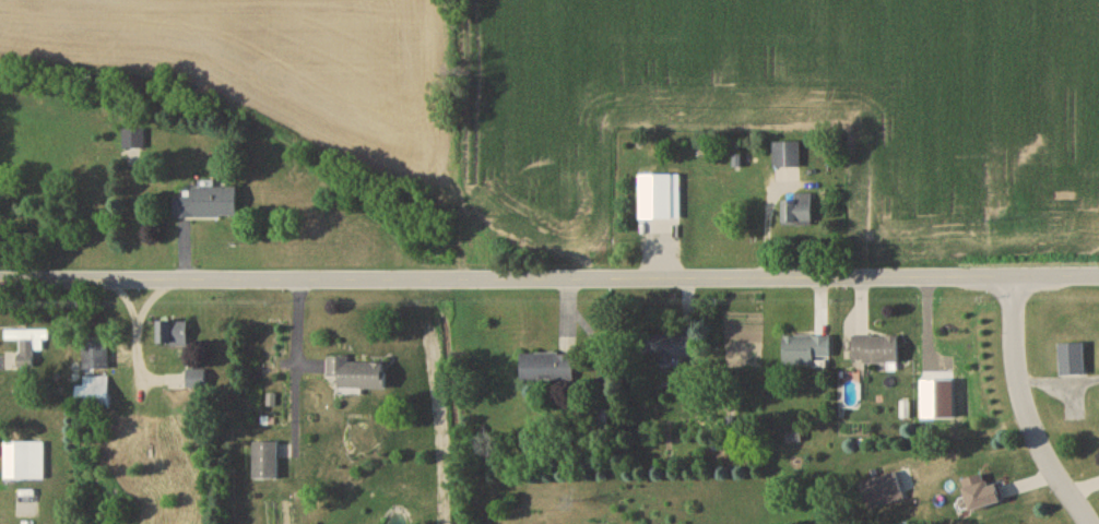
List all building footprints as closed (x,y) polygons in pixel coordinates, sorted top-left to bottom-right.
[(125,167),(145,167),(145,131),(125,131),(125,167)] [(774,145),(774,172),(801,172),(801,145),(774,145)] [(238,221),(238,192),(174,192),(174,221),(238,221)] [(813,198),(784,198),(784,229),(813,229),(813,198)] [(189,325),(159,325),(159,350),(189,350),(189,325)] [(34,352),(41,352),(41,344),(49,344),(49,334),(7,334),(7,344),(18,343),(18,372),(34,372),(34,352)] [(700,339),(651,339),(651,361),(700,361),(700,339)] [(818,368),(818,362),(832,362),(832,339),(784,339),(784,368),(818,368)] [(854,367),(900,367),(900,339),(854,339),(854,367)] [(110,341),(85,341),(85,373),(110,373),(110,341)] [(1062,347),(1062,379),(1086,379),(1086,347),(1062,347)] [(523,385),(575,385),(575,357),(523,357),(523,385)] [(386,393),(386,366),(350,366),(350,360),(328,360),(328,382),(339,382),(339,393),(386,393)] [(110,380),(81,379),(81,412),(109,412),(110,380)] [(5,483),(45,483),(45,445),(5,445),(5,483)] [(254,482),(279,482),(279,445),(254,445),(254,482)] [(906,501),(896,474),(859,487),(869,515),(906,501)] [(1005,505),(998,486),(990,489),(986,477),(963,484),(973,515),(1005,505)]
